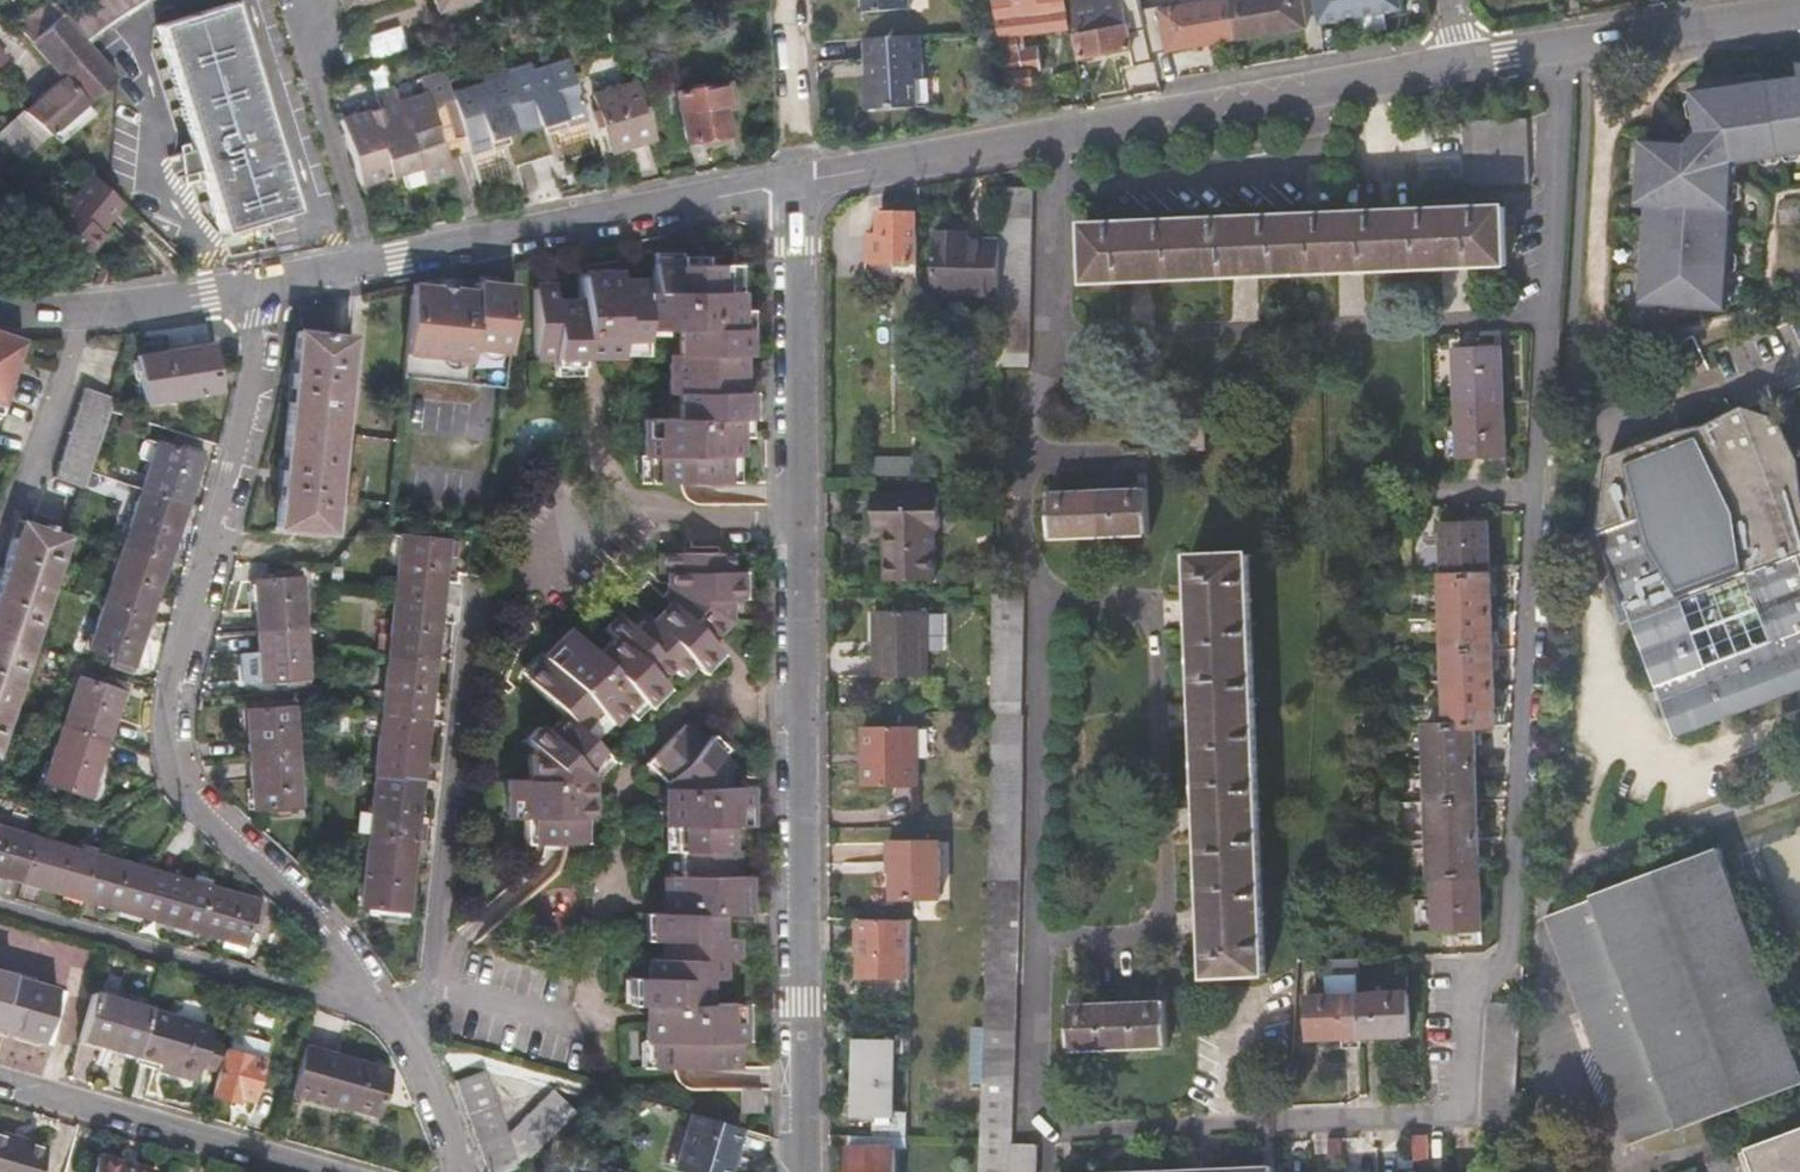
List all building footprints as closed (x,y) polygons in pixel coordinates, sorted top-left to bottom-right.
[(122,16),(147,0),(71,0),(54,14),(81,44),(122,16)] [(431,19),(469,6),(467,0),(425,0),(431,19)] [(858,21),(907,17),(905,0),(857,0),(858,21)] [(1066,0),(994,0),(992,0),(1010,89),(1035,86),(1033,70),(1042,69),(1041,49),(1027,51),(1025,36),(1071,31),(1066,0)] [(1082,59),(1134,49),(1137,66),(1154,63),(1152,54),(1141,8),(1139,0),(1071,0),(1082,59)] [(1231,0),(1222,0),(1161,11),(1169,51),(1237,39),(1231,0)] [(1237,39),(1306,28),(1301,0),(1231,0),(1237,39)] [(1320,29),(1407,14),(1404,0),(1315,0),(1320,29)] [(110,79),(81,44),(54,14),(48,6),(44,2),(14,31),(59,82),(25,111),(33,120),(47,135),(80,106),(110,79)] [(1141,8),(1152,54),(1169,51),(1161,11),(1160,5),(1141,8)] [(282,218),(225,8),(123,36),(179,245),(282,218)] [(918,45),(860,48),(861,70),(865,70),(866,85),(860,85),(862,120),(916,117),(914,89),(921,88),(918,45)] [(447,99),(463,150),(464,155),(495,145),(493,135),(514,128),(515,131),(543,123),(546,131),(579,121),(562,67),(527,78),(524,71),(503,77),(502,75),(478,82),(480,89),(447,99)] [(1694,97),(1696,117),(1698,124),(1699,136),(1685,148),(1674,148),(1643,147),(1642,181),(1649,181),(1643,309),(1730,312),(1735,168),(1799,158),(1799,81),(1694,97)] [(646,142),(631,93),(630,86),(585,99),(601,153),(605,152),(606,155),(646,142)] [(463,150),(447,99),(422,106),(419,94),(392,103),(387,88),(369,93),(374,108),(332,121),(351,182),(389,171),(394,187),(442,172),(433,141),(448,136),(454,153),(463,150)] [(678,148),(719,142),(714,115),(726,112),(722,91),(668,99),(678,148)] [(80,106),(47,135),(52,141),(58,147),(89,117),(80,106)] [(25,111),(0,132),(0,145),(18,162),(47,135),(33,120),(25,111)] [(1524,120),(1495,121),(1495,138),(1525,136),(1524,120)] [(1495,138),(1495,121),(1465,122),(1465,140),(1495,138)] [(1674,139),(1674,148),(1685,148),(1699,136),(1698,124),(1688,126),(1674,139)] [(1526,152),(1525,136),(1495,138),(1496,154),(1526,152)] [(1465,140),(1466,155),(1496,154),(1495,138),(1465,140)] [(464,155),(473,186),(506,182),(495,145),(464,155)] [(1527,168),(1526,152),(1496,154),(1497,169),(1527,168)] [(1466,171),(1497,169),(1496,154),(1466,155),(1466,171)] [(1497,169),(1497,187),(1527,185),(1527,168),(1497,169)] [(1467,188),(1497,187),(1497,169),(1466,171),(1467,188)] [(114,202),(106,194),(86,174),(44,226),(81,256),(97,236),(90,231),(114,202)] [(1001,189),(1000,232),(1000,241),(999,298),(997,369),(1027,370),(1031,190),(1001,189)] [(1334,214),(1295,216),(1298,274),(1507,266),(1504,208),(1334,214)] [(867,237),(867,275),(918,275),(918,212),(881,212),(880,237),(867,237)] [(1799,229),(1799,219),(1799,213),(1779,216),(1782,232),(1799,229)] [(1296,274),(1298,274),(1295,216),(1083,225),(1086,282),(1296,274)] [(999,298),(1000,241),(980,241),(980,232),(934,232),(934,298),(999,298)] [(1000,241),(1000,232),(980,232),(980,241),(1000,241)] [(665,378),(732,378),(732,365),(736,365),(735,338),(728,338),(720,338),(720,320),(728,320),(728,299),(717,299),(717,273),(673,273),(673,269),(645,268),(645,298),(637,298),(637,288),(632,288),(630,346),(639,346),(639,334),(675,334),(676,359),(665,359),(665,378)] [(630,346),(632,288),(610,287),(610,278),(572,278),(572,306),(546,306),(546,290),(524,290),(524,358),(545,358),(545,369),(572,369),(572,358),(613,358),(613,346),(630,346)] [(498,369),(506,299),(466,294),(466,301),(448,299),(403,295),(396,366),(458,373),(460,362),(498,369)] [(728,338),(728,320),(720,320),(720,338),(728,338)] [(2,411),(23,346),(13,343),(0,338),(0,410),(2,411)] [(324,542),(346,347),(292,339),(269,538),(324,542)] [(629,358),(630,346),(613,346),(613,358),(629,358)] [(139,410),(212,398),(205,350),(131,363),(139,410)] [(1453,355),(1456,407),(1502,405),(1499,354),(1453,355)] [(572,379),(572,369),(545,369),(545,379),(572,379)] [(637,446),(720,444),(720,428),(728,428),(735,428),(735,402),(732,402),(732,378),(665,378),(665,398),(675,398),(675,425),(637,425),(637,446)] [(77,493),(107,402),(79,392),(49,483),(77,493)] [(1505,456),(1502,405),(1456,407),(1459,457),(1505,456)] [(1680,744),(1799,700),(1799,473),(1783,420),(1738,411),(1705,427),(1679,431),(1609,457),(1605,534),(1629,603),(1630,602),(1680,744)] [(1187,449),(1208,449),(1207,426),(1186,427),(1187,449)] [(720,444),(637,446),(637,463),(641,464),(641,492),(717,491),(716,464),(728,464),(728,444),(720,444)] [(137,496),(180,511),(196,464),(153,449),(137,496)] [(916,473),(916,455),(873,455),(874,473),(916,473)] [(1151,492),(1052,496),(1054,543),(1105,540),(1153,538),(1151,492)] [(887,585),(935,583),(933,531),(939,530),(937,495),(872,497),(874,533),(885,532),(887,585)] [(180,511),(137,496),(118,552),(161,566),(170,569),(174,556),(166,553),(180,511)] [(14,524),(0,564),(0,722),(52,567),(61,540),(44,535),(46,528),(40,526),(38,532),(14,524)] [(1441,529),(1443,580),(1449,579),(1488,578),(1486,527),(1441,529)] [(386,602),(429,608),(434,565),(442,566),(444,550),(392,543),(386,602)] [(161,566),(118,552),(98,608),(141,623),(161,566)] [(1210,979),(1264,977),(1249,556),(1194,558),(1210,979)] [(660,580),(660,610),(646,627),(638,619),(625,632),(613,622),(599,638),(606,646),(588,665),(560,639),(534,666),(537,670),(519,689),(557,725),(541,743),(533,736),(520,750),(530,760),(513,777),(513,786),(491,786),(491,825),(507,826),(508,852),(562,851),(562,825),(572,825),(572,781),(588,765),(565,744),(583,725),(590,731),(616,703),(622,709),(642,688),(636,683),(649,669),(663,681),(681,661),(689,669),(707,648),(698,638),(718,616),(718,600),(730,600),(729,560),(654,560),(654,580),(660,580)] [(250,638),(297,635),(293,577),(273,578),(274,587),(247,589),(250,638)] [(1488,578),(1449,579),(1451,618),(1490,617),(1488,578)] [(1449,579),(1443,580),(1445,618),(1451,618),(1449,579)] [(379,662),(423,667),(429,608),(386,602),(379,662)] [(141,623),(98,608),(83,653),(105,661),(103,667),(124,674),(141,623)] [(928,614),(876,616),(878,680),(929,678),(928,653),(947,653),(946,616),(928,617),(928,614)] [(1492,653),(1490,617),(1451,618),(1453,654),(1492,653)] [(1445,618),(1446,654),(1453,654),(1451,618),(1445,618)] [(297,635),(250,638),(253,686),(280,684),(281,692),(301,690),(297,635)] [(1455,691),(1494,689),(1492,653),(1453,654),(1455,691)] [(1446,654),(1448,691),(1455,691),(1453,654),(1446,654)] [(373,721),(417,727),(423,667),(379,662),(373,721)] [(57,732),(98,746),(106,723),(116,692),(97,686),(95,692),(73,684),(57,732)] [(1457,731),(1473,730),(1495,729),(1494,689),(1455,691),(1457,731)] [(1448,691),(1450,731),(1457,731),(1455,691),(1448,691)] [(243,765),(289,762),(286,707),(266,708),(266,714),(239,716),(243,765)] [(366,781),(411,786),(417,727),(373,721),(366,781)] [(662,809),(737,810),(737,794),(717,794),(717,770),(710,763),(720,753),(705,738),(698,745),(677,726),(640,766),(662,785),(662,809)] [(868,790),(921,788),(920,729),(865,731),(868,790)] [(1450,731),(1435,732),(1437,768),(1475,767),(1473,730),(1457,731),(1450,731)] [(98,746),(57,732),(37,789),(86,806),(91,790),(84,788),(98,746)] [(289,762),(243,765),(246,814),(291,812),(289,762)] [(1438,803),(1476,802),(1475,767),(1437,768),(1438,803)] [(360,840),(405,846),(414,847),(416,834),(407,833),(411,786),(366,781),(360,840)] [(1439,842),(1477,841),(1476,802),(1438,803),(1439,842)] [(1431,804),(1433,842),(1439,842),(1438,803),(1431,804)] [(662,906),(737,907),(737,882),(729,882),(729,855),(723,855),(723,832),(737,832),(737,810),(662,809),(662,829),(670,829),(670,853),(677,853),(677,878),(662,878),(662,906)] [(26,842),(0,834),(0,882),(13,886),(26,842)] [(405,846),(360,840),(352,913),(364,913),(363,923),(392,925),(393,917),(398,917),(405,846)] [(1479,877),(1477,841),(1439,842),(1441,879),(1479,877)] [(72,903),(84,859),(26,842),(13,886),(72,903)] [(887,847),(887,868),(894,868),(895,904),(939,903),(938,846),(887,847)] [(1540,909),(1615,1122),(1794,1056),(1715,846),(1540,909)] [(130,920),(141,875),(128,871),(84,859),(72,903),(130,920)] [(141,875),(146,867),(130,863),(128,871),(141,875)] [(185,936),(197,891),(184,887),(141,875),(130,920),(185,936)] [(1481,929),(1479,877),(1441,879),(1434,879),(1436,931),(1481,929)] [(197,891),(199,883),(186,879),(184,887),(197,891)] [(986,882),(984,984),(1014,985),(1017,884),(986,882)] [(197,891),(185,936),(233,950),(241,924),(246,905),(197,891)] [(250,926),(255,908),(246,905),(241,924),(250,926)] [(737,907),(662,906),(662,917),(648,917),(648,944),(656,944),(657,964),(641,964),(642,983),(631,984),(631,1009),(635,1009),(644,1010),(644,1027),(635,1027),(635,1046),(645,1046),(645,1073),(722,1074),(722,1046),(726,1046),(726,1007),(690,1008),(690,981),(704,981),(705,960),(721,960),(721,944),(706,944),(705,920),(737,920),(737,907)] [(911,923),(862,922),(863,980),(910,981),(911,923)] [(41,1046),(55,995),(0,980),(0,1035),(41,1046)] [(980,1145),(979,1171),(1009,1171),(1010,1145),(1014,985),(984,984),(980,1145)] [(1359,998),(1360,1043),(1407,1041),(1405,996),(1359,998)] [(139,1017),(140,1014),(84,998),(71,1043),(126,1060),(139,1017)] [(1313,1044),(1360,1043),(1359,998),(1311,999),(1313,1044)] [(1488,1000),(1484,1122),(1516,1123),(1521,1001),(1488,1000)] [(635,1009),(635,1027),(644,1027),(644,1010),(635,1009)] [(1165,1009),(1068,1012),(1070,1055),(1118,1053),(1166,1052),(1165,1009)] [(139,1017),(126,1060),(149,1067),(159,1070),(156,1079),(184,1087),(200,1035),(139,1017)] [(875,1118),(896,1119),(896,1045),(861,1044),(859,1117),(875,1118)] [(233,1046),(230,1058),(244,1062),(247,1050),(233,1046)] [(244,1062),(230,1058),(211,1053),(197,1101),(218,1107),(220,1101),(233,1105),(245,1062),(244,1062)] [(294,1053),(281,1097),(365,1123),(378,1078),(294,1053)] [(147,1076),(156,1079),(159,1070),(149,1067),(147,1076)] [(567,1123),(544,1097),(494,1141),(476,1077),(445,1085),(470,1171),(509,1171),(567,1123)] [(750,1097),(729,1096),(729,1118),(750,1118),(750,1097)] [(897,1119),(896,1119),(875,1118),(874,1127),(896,1128),(897,1119)] [(874,1140),(896,1141),(908,1141),(908,1119),(897,1119),(896,1128),(874,1127),(874,1140)] [(679,1123),(665,1171),(719,1171),(729,1139),(679,1123)] [(1739,1155),(1746,1171),(1799,1171),(1799,1132),(1739,1155)] [(0,1139),(0,1171),(36,1171),(42,1150),(0,1139)] [(852,1139),(852,1171),(896,1171),(896,1141),(874,1140),(852,1139)] [(1009,1171),(1035,1171),(1036,1146),(1010,1145),(1009,1171)] [(1739,1155),(1732,1157),(1737,1171),(1746,1171),(1739,1155)] [(82,1157),(78,1171),(141,1171),(82,1157)]
